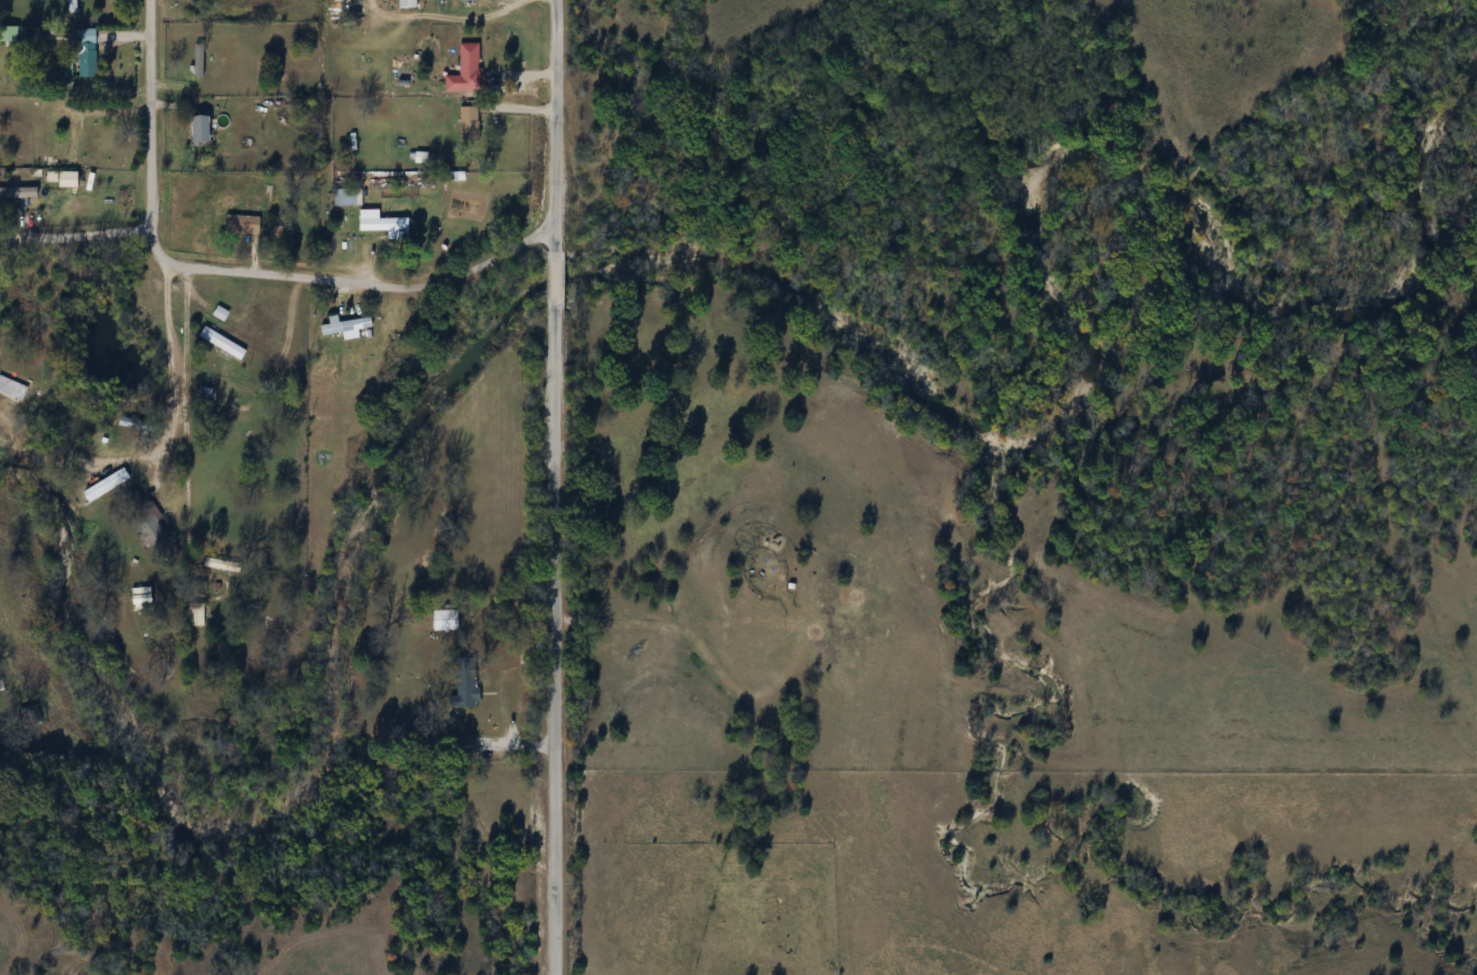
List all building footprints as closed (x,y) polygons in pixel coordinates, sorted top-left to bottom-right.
[(26,27),(0,27),(0,44),(26,44),(26,27)] [(97,77),(96,29),(81,29),(81,48),(79,49),(79,77),(97,77)] [(445,91),(482,91),(482,43),(460,43),(460,75),(445,75),(445,91)] [(195,44),(195,77),(204,77),(204,44),(195,44)] [(479,106),(460,106),(460,141),(479,141),(479,106)] [(210,115),(192,115),(192,142),(210,142),(210,115)] [(335,205),(357,205),(357,189),(335,189),(335,205)] [(360,231),(388,231),(388,240),(408,240),(408,218),(379,218),(379,209),(360,209),(360,231)] [(226,234),(260,234),(260,216),(226,216),(226,234)] [(339,322),(338,315),(329,316),(331,324),(321,325),(322,335),(344,332),(344,339),(359,337),(358,329),(372,327),(371,317),(339,322)] [(241,360),(246,350),(206,325),(200,335),(241,360)] [(0,374),(0,391),(21,401),(28,388),(0,374)] [(240,571),(241,562),(205,560),(205,568),(240,571)] [(204,626),(204,604),(188,604),(188,626),(204,626)] [(459,630),(459,611),(434,611),(434,630),(459,630)] [(457,707),(478,707),(478,659),(457,659),(457,707)]
